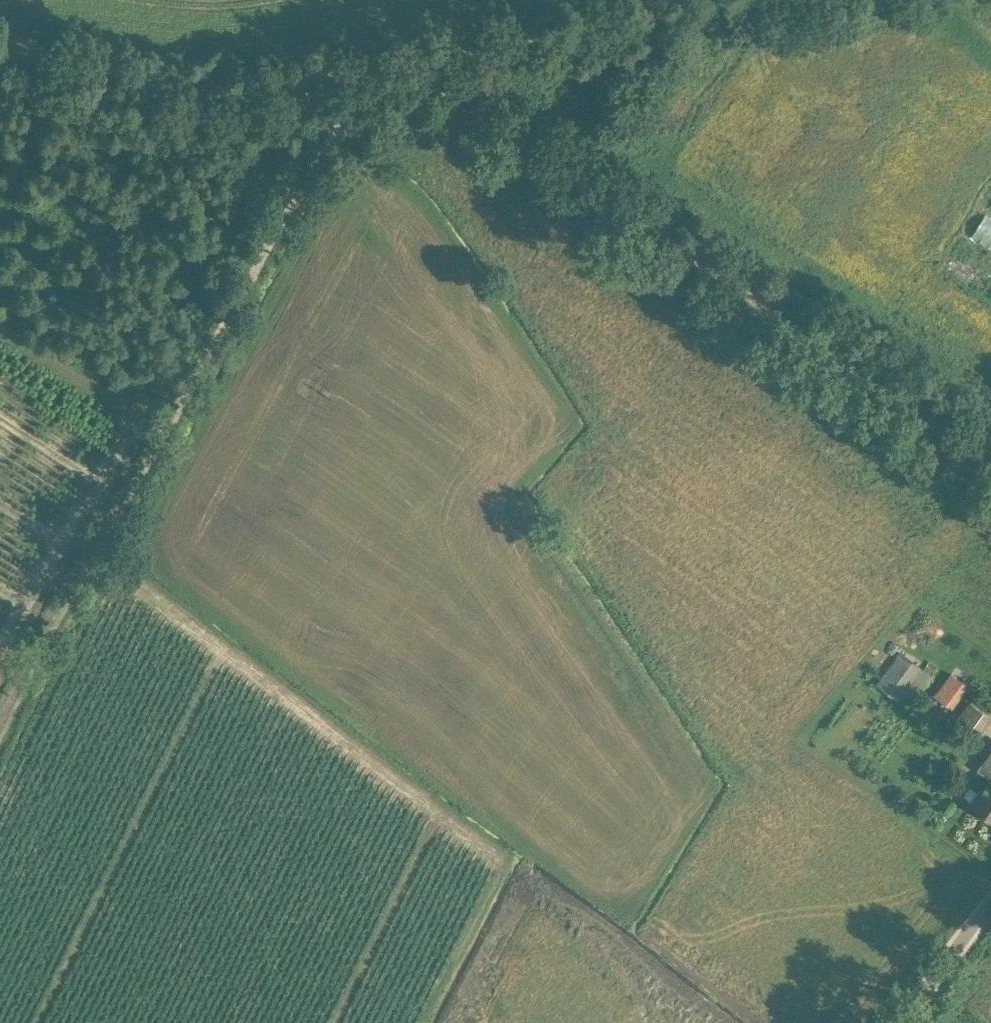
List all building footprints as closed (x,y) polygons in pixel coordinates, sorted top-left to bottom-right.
[(958,258),(944,287),(969,299),(983,270),(958,258)] [(918,665),(906,656),(900,651),(876,685),(909,709),(933,676),(918,665)] [(951,707),(967,685),(952,674),(935,696),(940,699),(951,707)] [(971,703),(959,719),(981,734),(990,720),(990,718),(971,703)] [(972,804),(990,818),(990,777),(972,804)]
